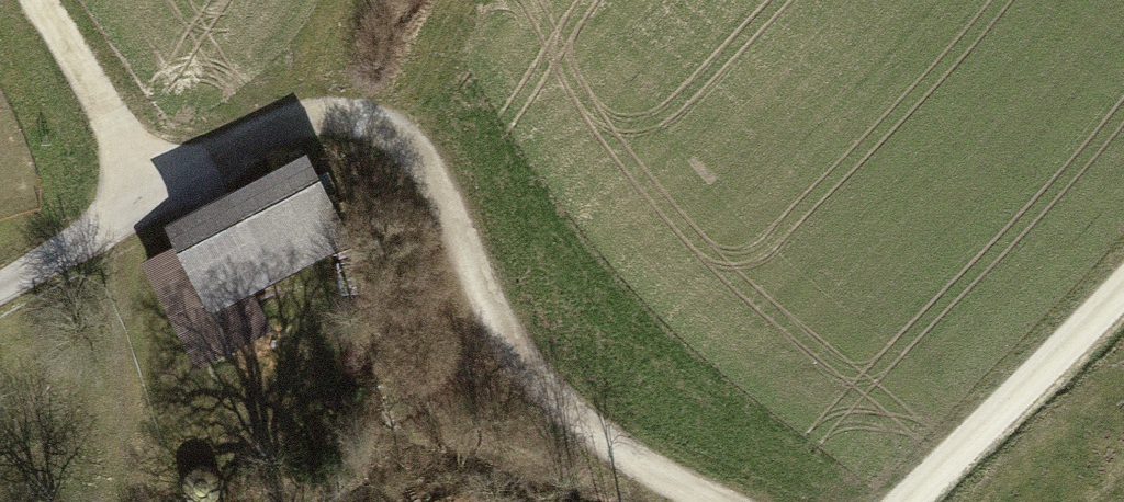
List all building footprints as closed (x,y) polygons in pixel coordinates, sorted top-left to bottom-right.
[(254,285),(351,235),(304,143),(164,215),(175,237),(139,256),(194,363),(273,322),(254,285)]
